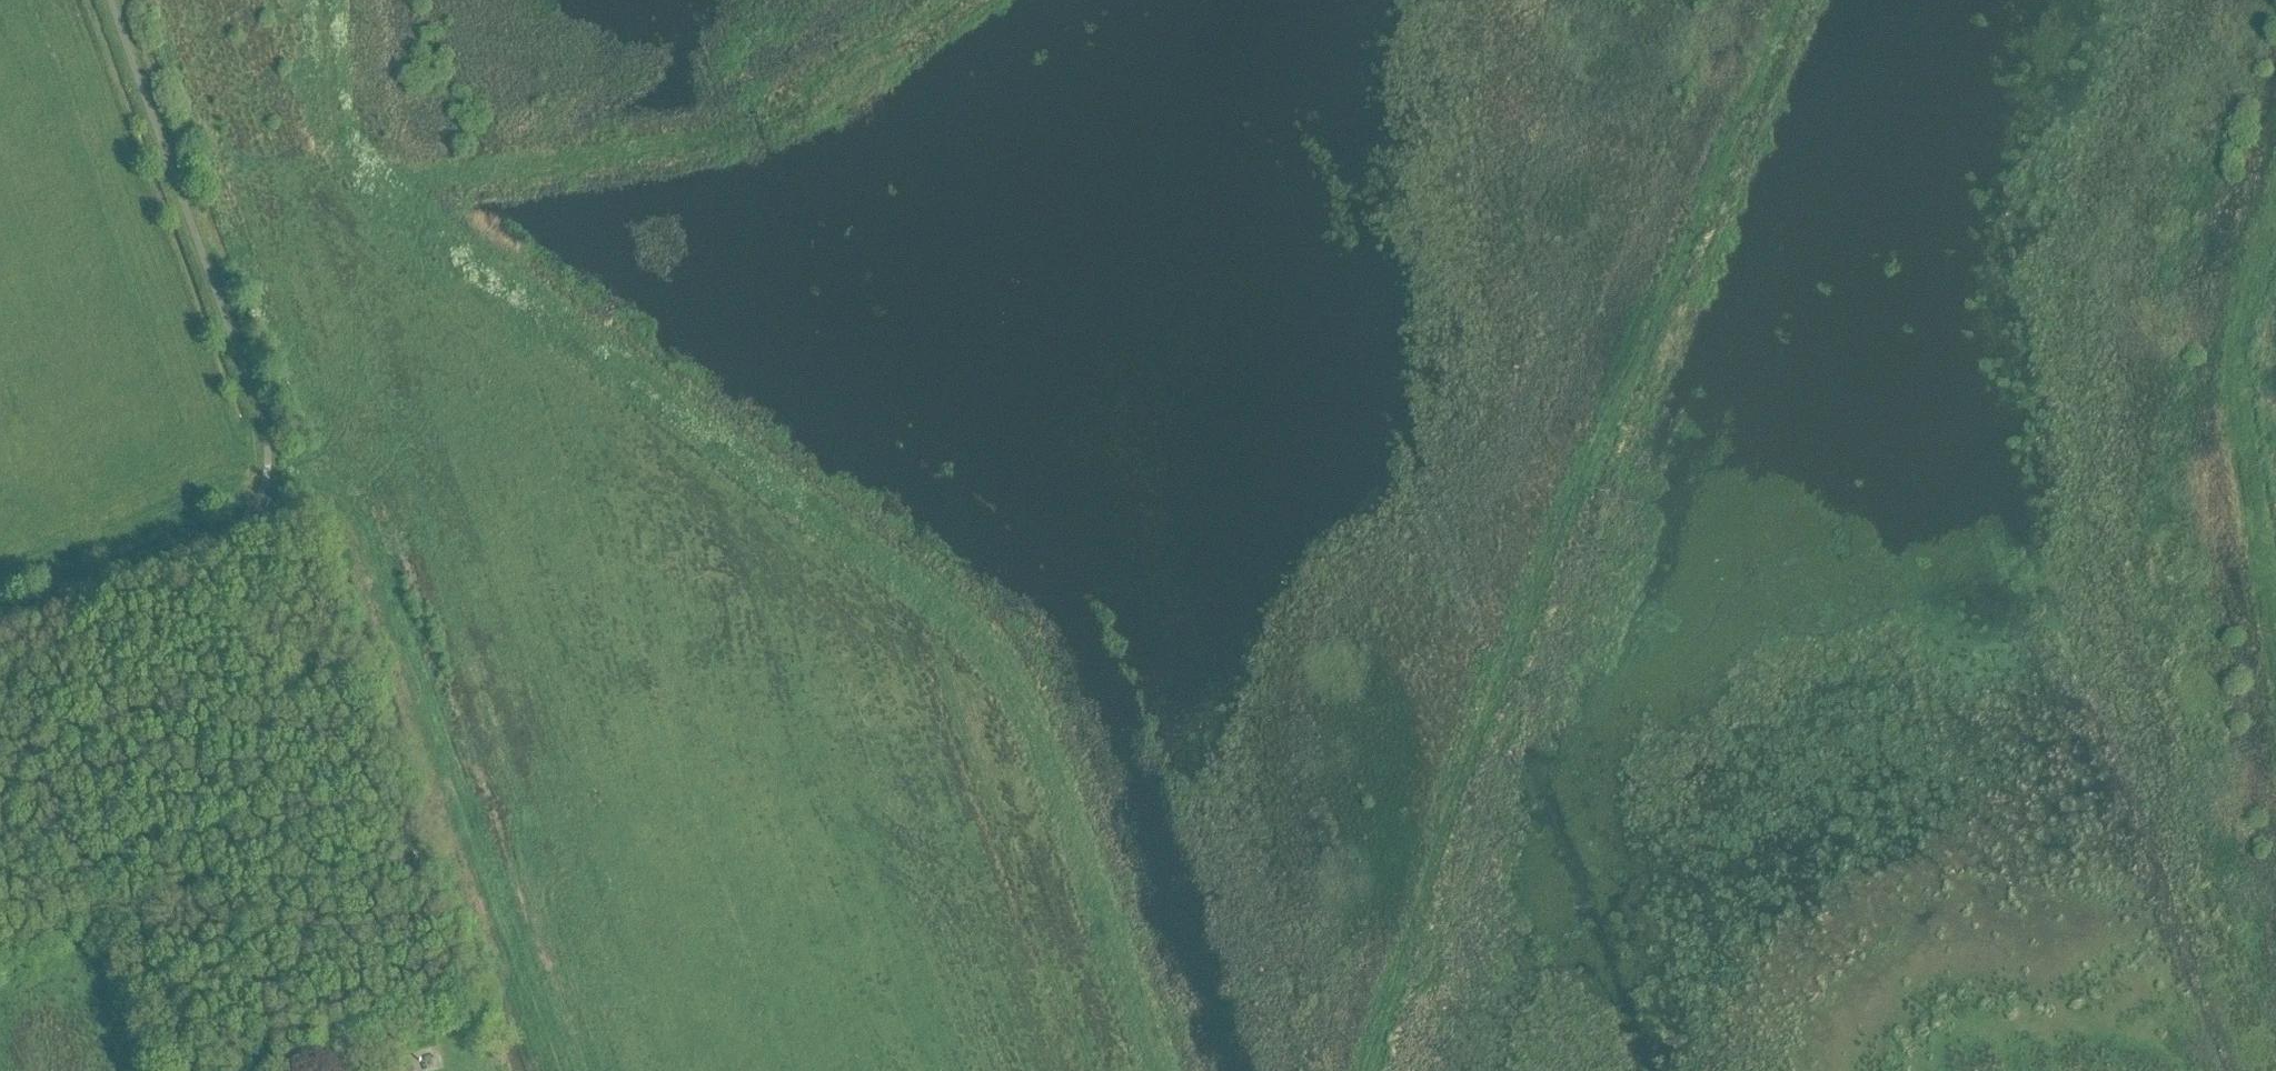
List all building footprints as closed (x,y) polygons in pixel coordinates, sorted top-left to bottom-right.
[(394,1059),(356,1070),(398,1070),(394,1059)]
